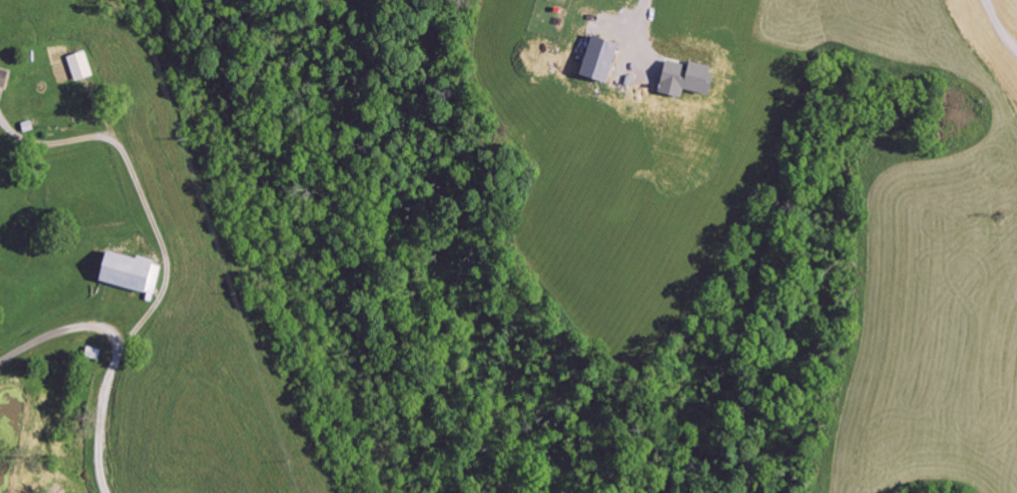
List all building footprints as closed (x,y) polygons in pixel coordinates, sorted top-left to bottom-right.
[(615,43),(586,36),(576,77),(604,84),(615,43)] [(79,81),(99,76),(92,52),(72,57),(79,81)] [(703,95),(708,67),(685,62),(684,66),(662,61),(655,94),(677,98),(678,90),(703,95)] [(0,67),(0,86),(12,89),(16,70),(0,67)] [(104,279),(158,293),(166,262),(112,249),(104,279)]
